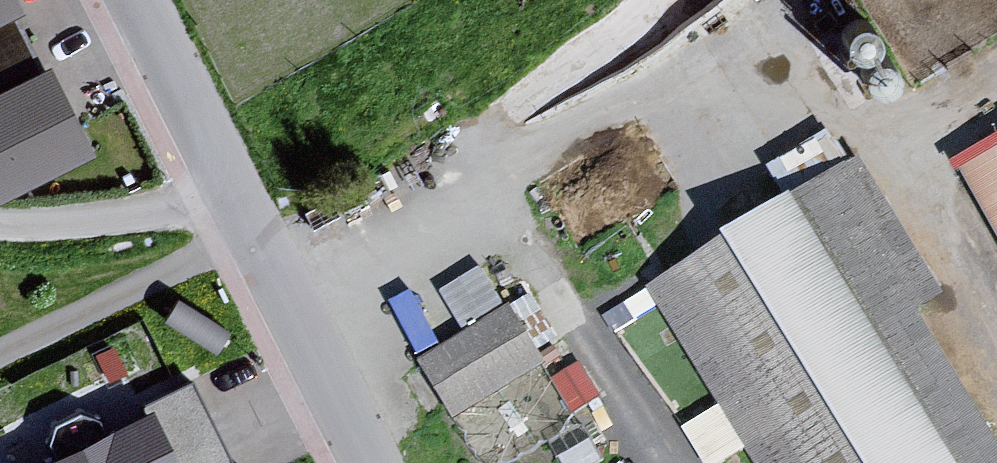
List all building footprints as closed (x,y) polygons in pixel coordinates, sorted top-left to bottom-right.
[(24,15),(17,0),(0,0),(0,26),(24,15)] [(0,94),(0,205),(95,158),(51,69),(0,94)] [(778,148),(790,180),(850,157),(838,125),(778,148)] [(959,179),(996,245),(996,158),(959,179)] [(644,292),(750,462),(996,462),(996,448),(917,319),(943,303),(857,162),(644,292)] [(465,320),(507,295),(484,257),(442,283),(465,320)] [(505,316),(418,365),(451,423),(538,373),(505,316)] [(176,462),(231,462),(192,384),(148,405),(151,412),(176,462)] [(47,462),(176,462),(151,412),(47,462)]
